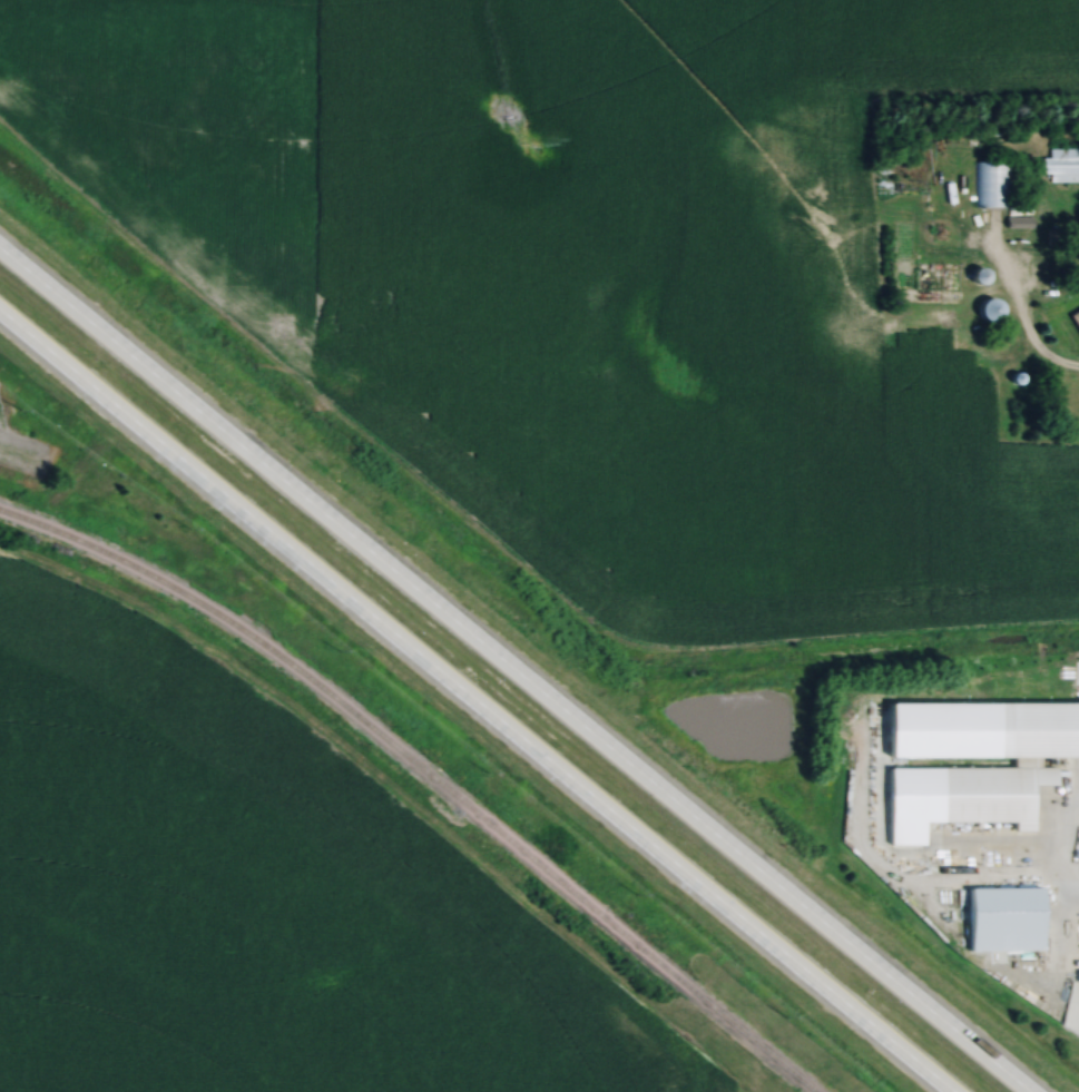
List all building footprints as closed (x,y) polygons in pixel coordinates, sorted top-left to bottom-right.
[(1078,184),(1078,157),(1046,157),(1046,184),(1078,184)] [(975,209),(1012,209),(1012,163),(975,163),(975,209)] [(975,270),(973,284),(988,286),(990,272),(975,270)] [(1002,304),(986,300),(982,319),(997,323),(1002,304)] [(998,758),(1012,758),(1012,768),(944,768),(944,824),(1013,823),(1013,831),(1035,831),(1035,786),(1059,786),(1059,768),(1043,768),(1043,758),(1078,758),(1078,703),(998,703),(998,758)] [(968,889),(968,952),(1046,953),(1046,889),(968,889)]
